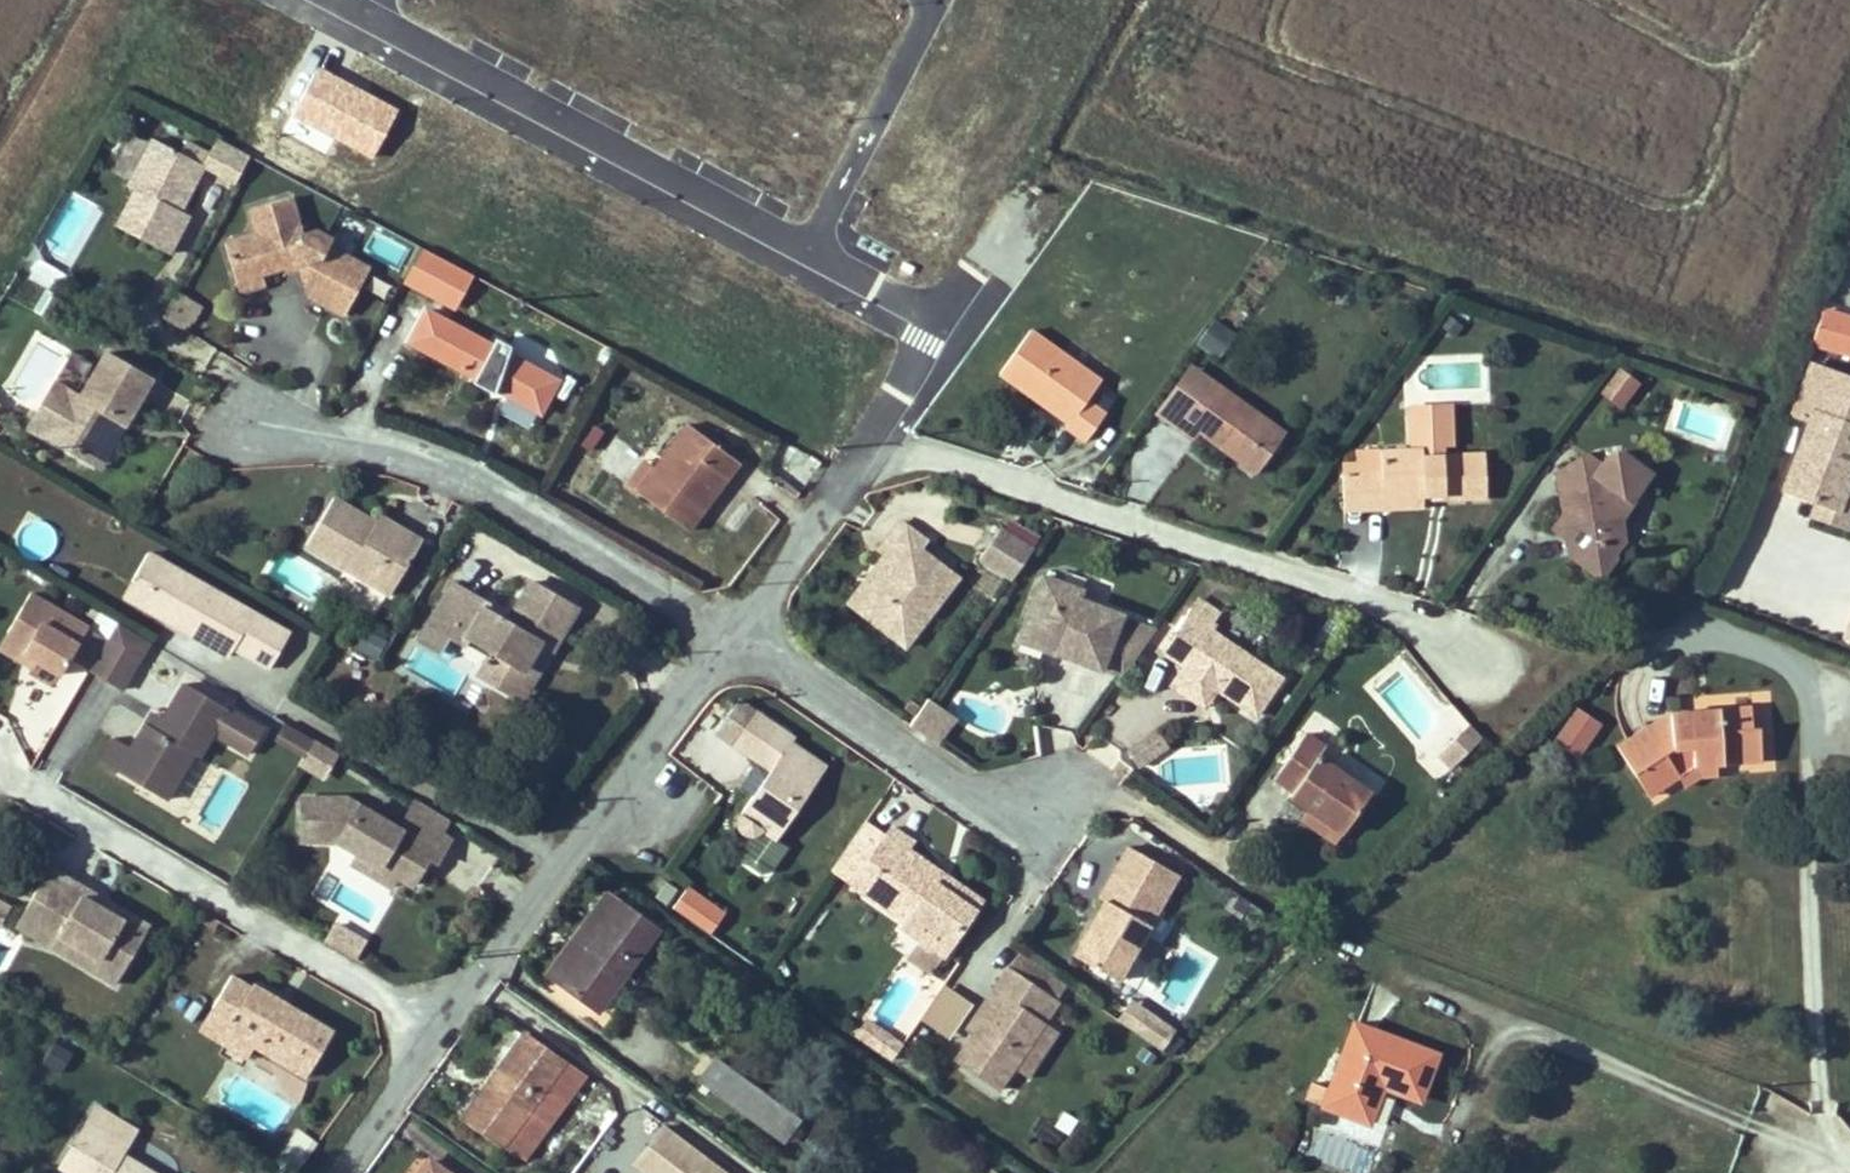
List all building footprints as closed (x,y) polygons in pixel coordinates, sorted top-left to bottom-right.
[(193,186),(204,167),(204,166),(235,182),(249,156),(217,139),(209,154),(186,142),(180,153),(153,138),(149,146),(132,137),(114,170),(131,179),(127,187),(134,190),(115,225),(168,254),(189,215),(167,204),(171,197),(177,200),(186,182),(193,186)] [(180,211),(193,186),(186,182),(177,200),(171,197),(167,204),(180,211)] [(344,253),(329,245),(331,240),(316,232),(301,236),(290,197),(250,209),(258,234),(225,244),(239,292),(265,284),(262,274),(299,263),(304,281),(329,295),(325,305),(344,315),(369,269),(344,255),(344,253)] [(443,302),(461,268),(421,247),(403,281),(443,302)] [(57,294),(67,276),(39,261),(30,278),(57,294)] [(454,308),(471,274),(461,268),(443,302),(454,308)] [(329,295),(304,281),(309,296),(325,305),(329,295)] [(182,329),(198,303),(177,290),(162,317),(182,329)] [(558,382),(508,355),(511,347),(497,339),(492,346),(426,311),(409,342),(475,377),(472,383),(494,395),(496,389),(498,385),(508,391),(507,395),(541,413),(558,382)] [(1833,325),(1836,315),(1823,311),(1820,321),(1833,325)] [(1463,326),(1448,315),(1440,326),(1454,337),(1463,326)] [(1836,315),(1833,325),(1820,321),(1813,345),(1849,356),(1849,319),(1836,315)] [(1216,356),(1233,334),(1214,320),(1197,343),(1216,356)] [(1086,401),(1100,381),(1030,330),(999,373),(1045,406),(1049,401),(1073,419),(1070,423),(1067,427),(1085,441),(1105,414),(1086,401)] [(91,463),(117,420),(124,424),(151,378),(106,352),(80,396),(55,382),(29,427),(91,463)] [(1813,363),(1793,412),(1810,419),(1784,487),(1816,500),(1837,508),(1849,476),(1849,378),(1813,363)] [(1182,421),(1194,405),(1180,396),(1199,371),(1192,367),(1158,414),(1194,440),(1199,433),(1182,421)] [(1620,408),(1639,383),(1619,367),(1600,393),(1620,408)] [(1285,433),(1199,371),(1180,396),(1194,405),(1182,421),(1256,473),(1285,433)] [(507,395),(508,391),(498,385),(496,389),(507,395)] [(1073,419),(1049,401),(1045,406),(1070,423),(1073,419)] [(1451,418),(1451,405),(1410,407),(1411,420),(1451,418)] [(1486,498),(1485,453),(1443,455),(1443,446),(1452,446),(1451,418),(1411,420),(1412,449),(1380,451),(1381,474),(1362,475),(1363,509),(1384,508),(1384,500),(1423,498),(1430,498),(1430,488),(1439,488),(1439,498),(1439,499),(1486,498)] [(99,467),(124,424),(117,420),(91,463),(99,467)] [(688,531),(739,463),(688,424),(637,492),(688,531)] [(1620,517),(1632,500),(1630,499),(1643,480),(1640,465),(1619,450),(1609,452),(1601,464),(1587,455),(1557,474),(1564,515),(1564,517),(1572,522),(1573,529),(1567,537),(1568,538),(1571,556),(1602,578),(1617,557),(1614,555),(1625,540),(1622,538),(1620,517)] [(1381,474),(1380,451),(1356,451),(1356,463),(1342,463),(1342,475),(1362,475),(1381,474)] [(637,492),(655,468),(644,460),(626,484),(637,492)] [(1649,472),(1640,465),(1643,480),(1649,472)] [(1363,509),(1362,475),(1342,475),(1344,510),(1363,509)] [(1849,523),(1849,476),(1837,508),(1816,500),(1810,514),(1848,529),(1849,523)] [(1439,498),(1439,488),(1430,488),(1430,498),(1439,498)] [(389,594),(422,541),(380,516),(374,526),(366,522),(368,518),(333,497),(305,544),(389,594)] [(1423,506),(1423,498),(1384,500),(1384,508),(1423,506)] [(1573,529),(1572,522),(1564,517),(1564,515),(1554,528),(1568,538),(1567,537),(1573,529)] [(374,526),(376,523),(368,518),(366,522),(374,526)] [(957,578),(921,550),(927,542),(901,522),(878,551),(884,555),(892,562),(855,609),(904,647),(957,578)] [(1031,549),(1038,539),(1008,522),(1002,530),(1031,549)] [(1002,530),(1000,529),(979,558),(1011,578),(1031,549),(1002,530)] [(177,617),(142,597),(163,561),(148,553),(123,597),(182,630),(188,619),(179,614),(177,617)] [(855,609),(892,562),(884,555),(847,603),(855,609)] [(289,633),(163,561),(142,597),(177,617),(179,614),(188,619),(182,630),(229,656),(233,648),(269,669),(289,633)] [(64,581),(70,571),(57,563),(51,573),(64,581)] [(1081,590),(1086,579),(1066,571),(1062,582),(1081,590)] [(1122,677),(1157,628),(1078,598),(1081,590),(1042,576),(1017,641),(1044,651),(1044,649),(1101,671),(1101,669),(1122,677)] [(1723,595),(1728,582),(1720,578),(1714,592),(1723,595)] [(507,622),(484,609),(487,604),(452,583),(429,623),(449,634),(453,628),(492,651),(489,658),(479,675),(517,697),(532,671),(525,667),(538,644),(550,651),(576,608),(530,582),(507,622)] [(89,670),(108,639),(30,593),(7,632),(27,644),(22,652),(37,661),(59,674),(68,658),(89,670)] [(1222,614),(1200,599),(1193,609),(1215,624),(1222,614)] [(1281,678),(1211,630),(1215,624),(1193,609),(1170,642),(1191,656),(1186,664),(1183,668),(1215,691),(1217,689),(1221,682),(1230,688),(1226,695),(1256,716),(1281,678)] [(1330,642),(1342,626),(1329,617),(1318,633),(1330,642)] [(121,689),(149,642),(117,623),(108,639),(89,670),(121,689)] [(439,651),(449,634),(429,623),(420,639),(439,651)] [(492,651),(453,628),(449,634),(489,658),(492,651)] [(375,658),(386,639),(370,631),(359,649),(375,658)] [(27,644),(7,632),(0,645),(0,648),(33,667),(37,661),(22,652),(27,644)] [(1319,656),(1330,642),(1318,633),(1308,647),(1319,656)] [(1191,656),(1170,642),(1165,650),(1186,664),(1191,656)] [(522,700),(550,651),(538,644),(525,667),(532,671),(517,697),(522,700)] [(1215,691),(1183,668),(1171,685),(1204,707),(1215,691)] [(1230,688),(1221,682),(1217,689),(1226,695),(1230,688)] [(198,755),(212,732),(249,754),(264,729),(185,683),(164,720),(153,713),(132,749),(114,738),(100,761),(164,800),(193,752),(198,755)] [(912,715),(919,706),(910,699),(903,708),(912,715)] [(936,744),(953,719),(954,717),(928,699),(909,726),(936,744)] [(733,745),(756,713),(740,702),(718,734),(733,745)] [(1761,760),(1759,727),(1748,728),(1747,706),(1670,711),(1616,746),(1634,773),(1644,767),(1658,789),(1678,776),(1696,764),(1715,763),(1761,760)] [(1578,755),(1599,724),(1577,709),(1556,740),(1578,755)] [(775,839),(825,767),(790,743),(793,739),(756,713),(733,745),(770,771),(766,777),(754,793),(737,818),(737,824),(740,831),(745,834),(748,835),(754,835),(759,833),(761,830),(775,839)] [(314,739),(285,722),(276,739),(305,756),(314,739)] [(1453,766),(1482,738),(1468,724),(1440,753),(1453,766)] [(1370,792),(1318,757),(1325,747),(1305,733),(1275,778),(1294,791),(1290,796),(1311,811),(1343,832),(1370,792)] [(1126,779),(1133,769),(1119,759),(1112,769),(1126,779)] [(1716,776),(1715,763),(1696,764),(1678,776),(1684,786),(1699,777),(1716,776)] [(1658,789),(1644,767),(1634,773),(1648,795),(1658,789)] [(754,793),(766,777),(754,769),(743,785),(754,793)] [(450,819),(417,799),(408,816),(440,835),(450,819)] [(440,835),(408,816),(400,830),(356,804),(300,804),(300,824),(314,825),(314,843),(337,844),(357,855),(394,876),(411,886),(421,870),(414,865),(420,854),(427,858),(436,863),(449,840),(440,835)] [(1343,832),(1311,811),(1304,821),(1336,842),(1343,832)] [(852,885),(887,835),(866,821),(831,871),(852,885)] [(314,843),(314,825),(300,824),(300,842),(314,843)] [(974,910),(936,883),(942,874),(906,849),(912,841),(892,827),(887,835),(852,885),(906,923),(903,928),(920,940),(942,954),(943,955),(974,910)] [(434,874),(473,893),(495,849),(455,830),(434,874)] [(775,839),(761,830),(759,833),(754,835),(748,835),(769,849),(775,839)] [(421,870),(427,858),(420,854),(414,865),(421,870)] [(394,876),(357,855),(351,866),(388,887),(394,876)] [(1116,979),(1158,907),(1146,900),(1157,881),(1121,860),(1099,897),(1104,900),(1098,910),(1102,913),(1098,921),(1093,918),(1072,953),(1116,979)] [(149,926),(105,900),(101,907),(82,896),(86,889),(49,867),(15,926),(51,947),(59,934),(99,958),(92,971),(115,984),(149,926)] [(981,900),(942,874),(936,883),(974,910),(981,900)] [(1158,907),(1169,888),(1157,881),(1146,900),(1158,907)] [(676,889),(666,882),(656,896),(666,903),(676,889)] [(105,900),(86,889),(82,896),(101,907),(105,900)] [(585,952),(620,904),(608,895),(549,976),(561,985),(576,964),(587,972),(596,960),(585,952)] [(694,923),(702,912),(682,898),(674,909),(694,923)] [(10,908),(0,902),(0,926),(10,908)] [(561,985),(598,1012),(657,931),(620,904),(585,952),(596,960),(587,972),(576,964),(561,985)] [(1098,921),(1102,913),(1098,910),(1093,918),(1098,921)] [(213,929),(218,921),(204,913),(199,920),(213,929)] [(99,958),(59,934),(51,947),(92,971),(99,958)] [(942,954),(920,940),(908,957),(930,972),(942,954)] [(1068,985),(1020,952),(1009,967),(1058,1000),(1068,985)] [(1028,1078),(1060,1032),(1044,1021),(1058,1001),(1058,1000),(1009,967),(1008,966),(992,989),(1000,994),(973,1034),(955,1061),(997,1090),(1012,1068),(1028,1078)] [(332,1031),(289,1006),(285,1013),(272,1005),(276,998),(252,984),(251,987),(231,975),(212,1007),(232,1018),(226,1029),(306,1076),(332,1031)] [(940,984),(916,1025),(947,1043),(971,1002),(940,984)] [(973,1034),(1000,994),(992,989),(966,1029),(973,1034)] [(285,1013),(289,1006),(276,998),(272,1005),(285,1013)] [(1154,1016),(1130,1000),(1117,1019),(1140,1035),(1152,1018),(1154,1016)] [(232,1018),(212,1007),(200,1028),(248,1056),(254,1045),(226,1029),(232,1018)] [(1162,1050),(1173,1032),(1152,1018),(1140,1035),(1162,1050)] [(872,1052),(885,1033),(867,1022),(855,1040),(872,1052)] [(1419,1100),(1436,1055),(1353,1024),(1329,1089),(1323,1106),(1368,1123),(1382,1086),(1419,1100)] [(872,1052),(890,1064),(902,1045),(885,1033),(872,1052)] [(559,1109),(582,1076),(523,1034),(486,1085),(496,1092),(488,1104),(477,1096),(463,1116),(502,1145),(504,1143),(523,1156),(558,1108),(559,1109)] [(61,1072),(72,1053),(55,1044),(44,1063),(61,1072)] [(1150,1065),(1155,1057),(1144,1048),(1138,1056),(1150,1065)] [(798,1120),(714,1060),(699,1080),(783,1140),(798,1120)] [(1323,1106),(1329,1089),(1312,1083),(1306,1100),(1323,1106)] [(488,1104),(496,1092),(486,1085),(477,1096),(488,1104)] [(135,1130),(96,1107),(86,1124),(125,1147),(135,1130)] [(121,1153),(125,1147),(86,1124),(59,1167),(70,1172),(153,1172),(121,1153)] [(663,1127),(635,1165),(645,1172),(724,1172),(663,1127)] [(295,1172),(315,1146),(297,1134),(278,1161),(295,1172)] [(430,1161),(421,1172),(446,1172),(430,1161)]
